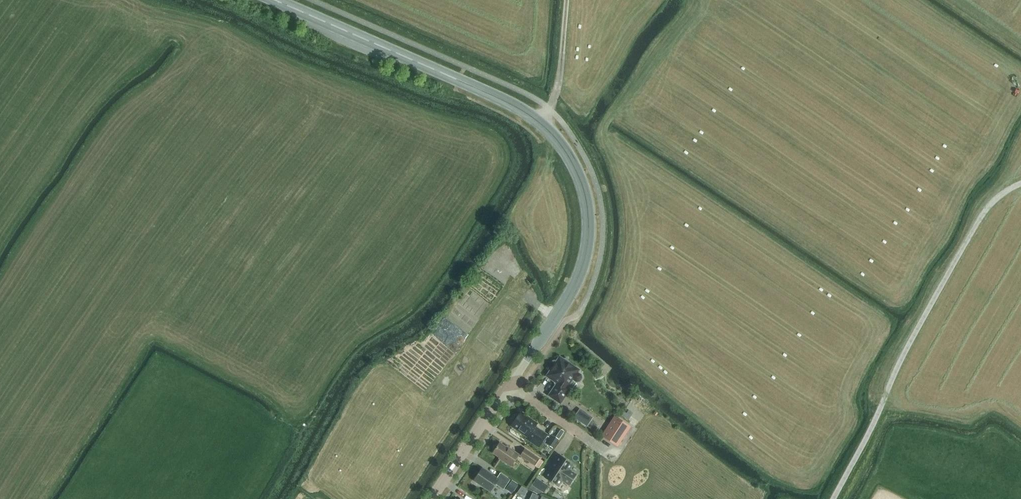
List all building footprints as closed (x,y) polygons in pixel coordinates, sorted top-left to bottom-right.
[(570,389),(567,387),(572,379),(577,382),(580,382),(583,378),(582,374),(577,371),(578,370),(568,363),(567,358),(562,359),(560,358),(558,360),(553,361),(554,366),(547,376),(556,381),(555,382),(555,385),(556,386),(550,395),(561,402),(570,389)] [(587,426),(591,419),(593,417),(580,408),(574,417),(587,426)] [(526,439),(539,447),(547,435),(535,427),(537,423),(521,412),(518,416),(515,416),(513,420),(513,422),(511,426),(527,437),(526,439)] [(603,436),(617,445),(629,427),(615,417),(603,436)] [(590,428),(598,434),(601,437),(603,434),(600,432),(603,428),(594,422),(590,428)] [(558,427),(553,434),(560,438),(564,431),(558,427)] [(553,436),(548,444),(553,447),(558,439),(556,437),(553,436)] [(507,446),(506,447),(500,443),(493,453),(500,457),(499,458),(511,466),(519,454),(507,446)] [(534,465),(538,458),(525,449),(520,456),(534,465)] [(540,455),(546,459),(549,454),(544,450),(540,455)] [(545,477),(559,486),(562,481),(569,485),(576,474),(570,470),(573,465),(559,455),(545,477)] [(544,461),(540,458),(535,466),(539,468),(544,461)] [(483,469),(482,468),(474,480),(475,481),(475,480),(491,491),(498,479),(483,469)] [(505,476),(501,482),(510,487),(509,490),(513,493),(518,484),(505,476)] [(544,493),(549,485),(537,478),(532,485),(544,493)]
